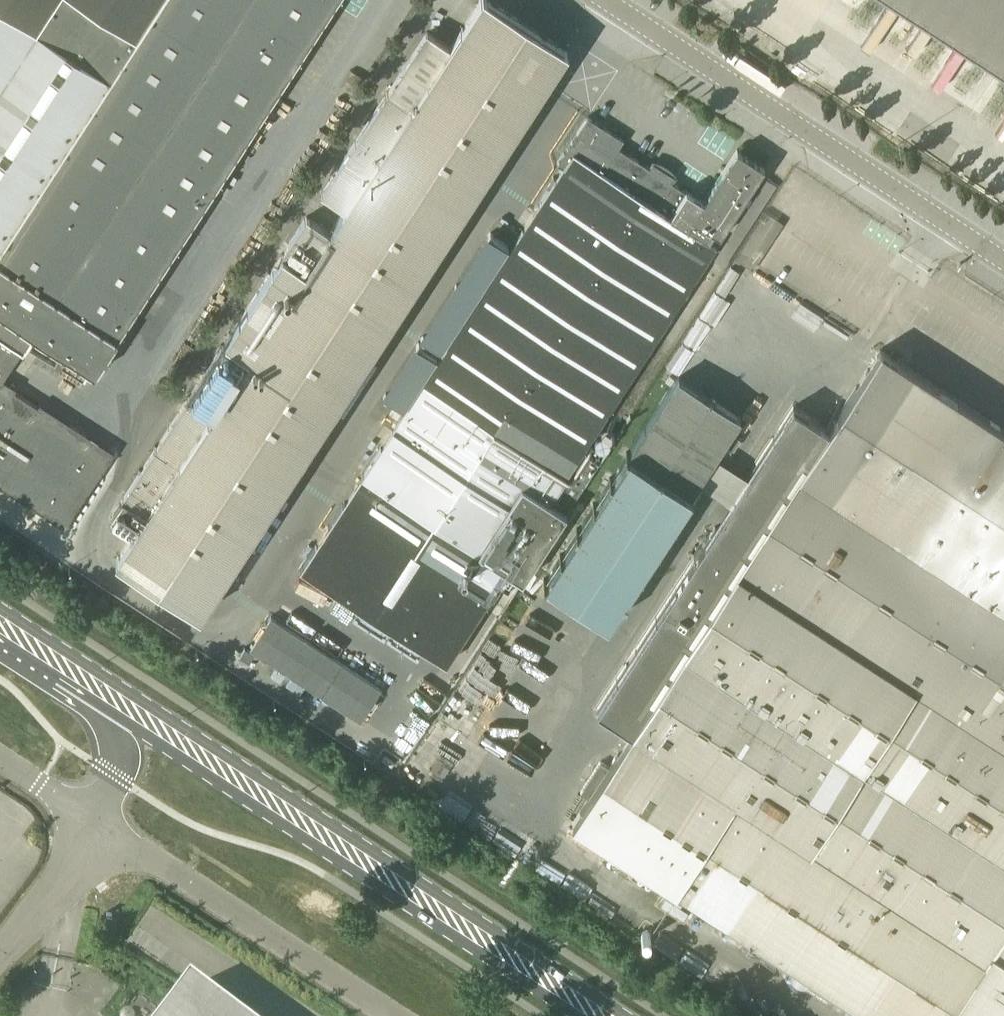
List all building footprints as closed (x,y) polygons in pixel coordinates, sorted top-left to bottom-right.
[(7,490),(9,487),(65,523),(75,507),(78,509),(94,483),(91,482),(110,453),(86,437),(87,434),(71,423),(69,426),(1,382),(22,350),(23,350),(34,334),(95,373),(337,0),(0,0),(0,485),(7,490)] [(115,559),(200,615),(568,50),(491,0),(480,0),(450,46),(427,31),(322,193),(344,208),(330,231),(307,216),(110,518),(133,532),(115,559)] [(564,167),(300,568),(445,663),(506,569),(523,580),(599,463),(586,454),(569,480),(566,478),(717,245),(709,240),(715,232),(721,236),(765,167),(737,149),(703,201),(671,181),(675,176),(653,162),(650,167),(619,147),(624,139),(588,116),(558,163),(564,167)] [(684,343),(669,366),(704,388),(719,365),(684,343)] [(573,823),(870,1015),(1003,1015),(1003,429),(880,349),(828,428),(794,407),(597,709),(632,731),(609,766),(601,761),(581,791),(589,797),(573,823)] [(679,376),(544,582),(607,623),(721,446),(732,452),(741,438),(731,432),(740,417),(679,376)] [(596,439),(596,441),(596,445),(597,446),(599,447),(601,448),(602,449),(606,448),(608,446),(609,445),(610,443),(610,441),(610,439),(608,436),(606,435),(604,434),(602,434),(600,435),(598,436),(597,437),(596,439)] [(271,615),(250,648),(361,720),(382,688),(271,615)] [(190,987),(168,1015),(229,1015),(190,987)]
